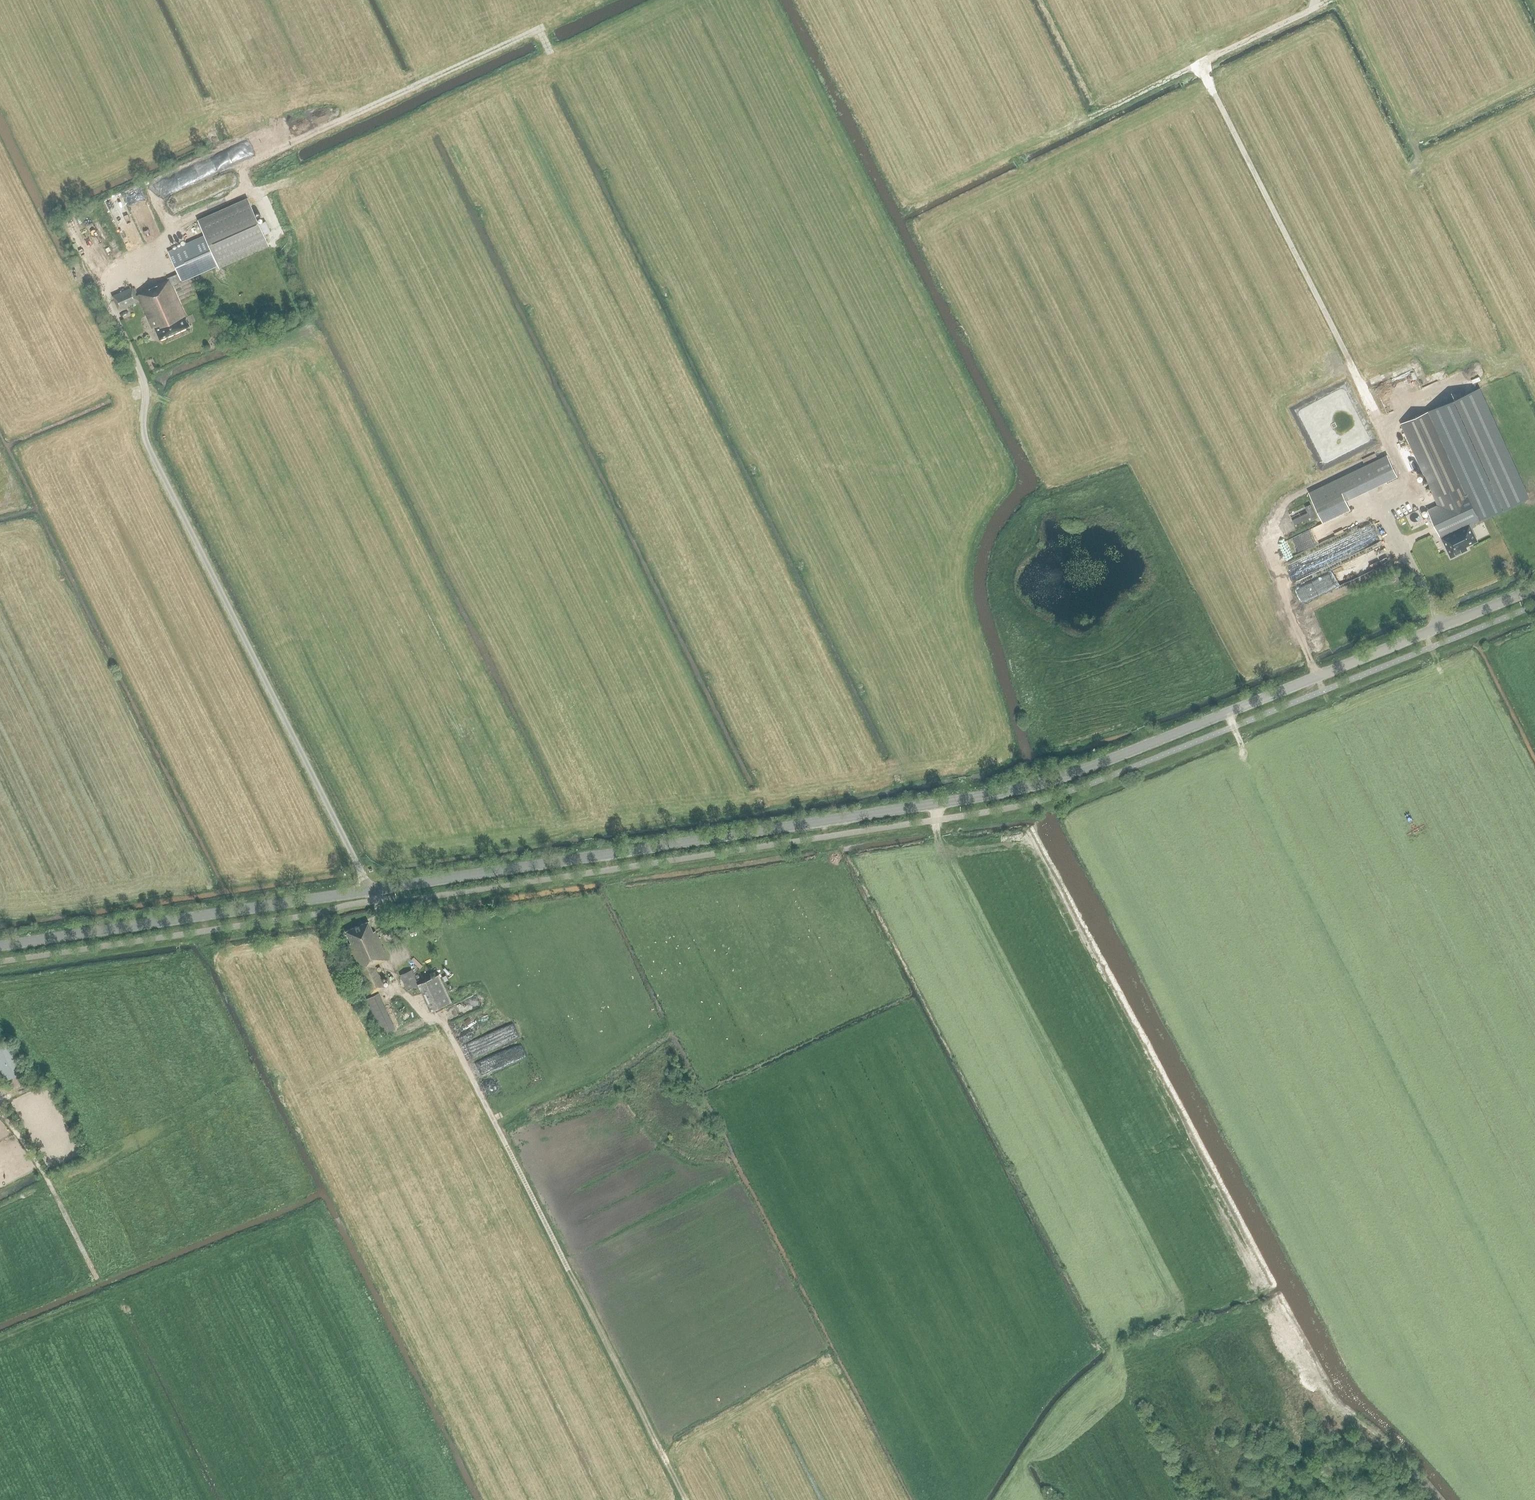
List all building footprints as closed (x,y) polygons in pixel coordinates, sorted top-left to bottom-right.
[(121,192),(105,199),(124,239),(138,233),(135,226),(137,225),(121,192)] [(172,286),(220,266),(268,244),(249,201),(200,222),(206,236),(169,252),(179,274),(168,278),(169,280),(146,290),(147,291),(136,295),(132,287),(113,296),(119,308),(140,299),(152,328),(154,327),(160,339),(190,326),(172,286)] [(1528,499),(1478,389),(1401,424),(1438,505),(1427,510),(1444,544),(1445,543),(1451,557),(1467,549),(1466,546),(1473,543),(1466,527),(1470,526),(1470,525),(1528,499)] [(1371,488),(1396,475),(1387,456),(1361,469),(1371,488)] [(1293,526),(1307,518),(1304,512),(1289,520),(1293,526)] [(1367,550),(1382,545),(1381,541),(1366,546),(1367,550)] [(1293,587),(1301,603),(1344,583),(1336,566),(1293,587)] [(348,943),(370,993),(383,988),(374,966),(380,964),(379,962),(388,958),(375,930),(372,932),(368,921),(345,931),(350,943),(348,943)] [(419,985),(412,969),(401,975),(407,990),(419,985)] [(451,1004),(440,975),(419,983),(430,1011),(451,1004)] [(392,1030),(376,993),(366,998),(382,1035),(392,1030)] [(472,1009),(483,1004),(478,994),(467,999),(472,1009)] [(497,1028),(503,1043),(520,1037),(515,1021),(497,1028)] [(6,1080),(24,1071),(19,1060),(7,1038),(0,1042),(0,1067),(6,1080)]
